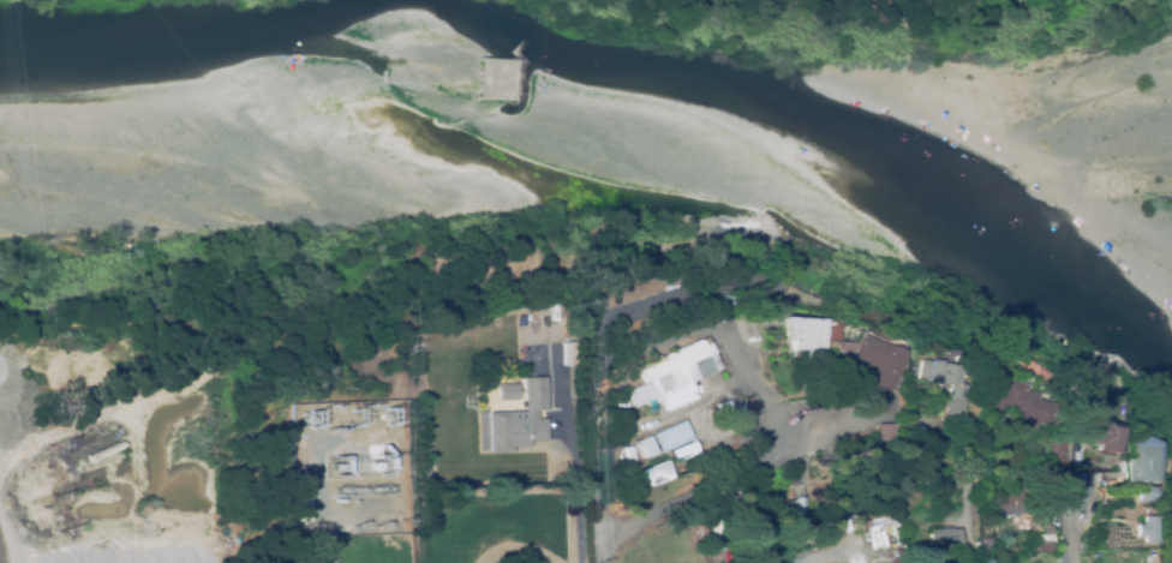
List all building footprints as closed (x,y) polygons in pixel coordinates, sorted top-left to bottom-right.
[(779,357),(781,341),(772,341),(773,318),(812,321),(829,322),(826,343),(824,343),(824,351),(811,351),(811,357),(809,363),(789,363),(789,359),(779,359),(779,357)] [(842,357),(850,336),(893,354),(892,355),(875,395),(854,387),(861,369),(841,360),(842,357)] [(653,358),(696,339),(704,358),(710,370),(680,383),(687,399),(657,412),(644,381),(640,382),(647,397),(623,408),(610,377),(653,358)] [(827,357),(827,343),(841,343),(839,357),(839,364),(827,364),(827,357)] [(949,423),(932,420),(937,387),(903,382),(905,361),(947,366),(945,387),(953,388),(949,423)] [(520,377),(542,376),(544,408),(534,409),(536,418),(544,418),(545,439),(527,441),(527,444),(510,445),(510,450),(490,451),(488,412),(507,411),(507,414),(508,420),(522,420),(520,377)] [(1039,429),(1018,423),(1018,421),(999,417),(1000,412),(980,406),(985,389),(989,390),(992,379),(1017,387),(1016,391),(1029,395),(1028,401),(1046,406),(1039,429)] [(731,421),(726,408),(734,406),(732,401),(742,397),(749,413),(731,421)] [(708,415),(705,406),(720,401),(724,409),(708,415)] [(1111,454),(1094,450),(1094,443),(1081,436),(1081,435),(1076,431),(1076,439),(1069,439),(1070,426),(1065,424),(1075,408),(1089,415),(1094,413),(1101,418),(1102,424),(1117,430),(1111,454)] [(654,454),(646,436),(675,421),(683,439),(654,454)] [(868,442),(868,425),(881,425),(883,442),(868,442)] [(635,460),(628,444),(642,437),(651,454),(640,459),(640,457),(635,460)] [(666,461),(662,451),(684,441),(689,451),(666,461)] [(1062,462),(1047,462),(1048,443),(1062,443),(1062,462)] [(629,460),(623,462),(617,448),(623,444),(629,460)] [(1124,484),(1123,460),(1126,460),(1126,449),(1153,449),(1153,467),(1152,467),(1152,483),(1124,484)] [(656,462),(663,475),(635,487),(629,471),(656,462)] [(1028,515),(997,515),(997,497),(1012,497),(1012,484),(1028,484),(1028,515)] [(1138,503),(1137,490),(1155,489),(1156,502),(1138,503)] [(795,537),(789,499),(800,498),(805,535),(795,537)] [(1042,531),(1036,519),(1041,515),(1048,527),(1042,531)] [(895,547),(890,517),(895,516),(899,546),(895,547)] [(1144,544),(1144,537),(1137,537),(1137,526),(1144,525),(1144,517),(1156,517),(1158,544),(1144,544)] [(714,544),(711,520),(717,519),(719,543),(714,544)] [(928,553),(928,531),(958,529),(959,552),(928,553)] [(1052,553),(1038,553),(1038,543),(1039,543),(1039,537),(1052,535),(1052,553)] [(1156,562),(1157,562),(1148,562),(1150,562),(1150,552),(1158,551),(1158,562),(1156,562)]
